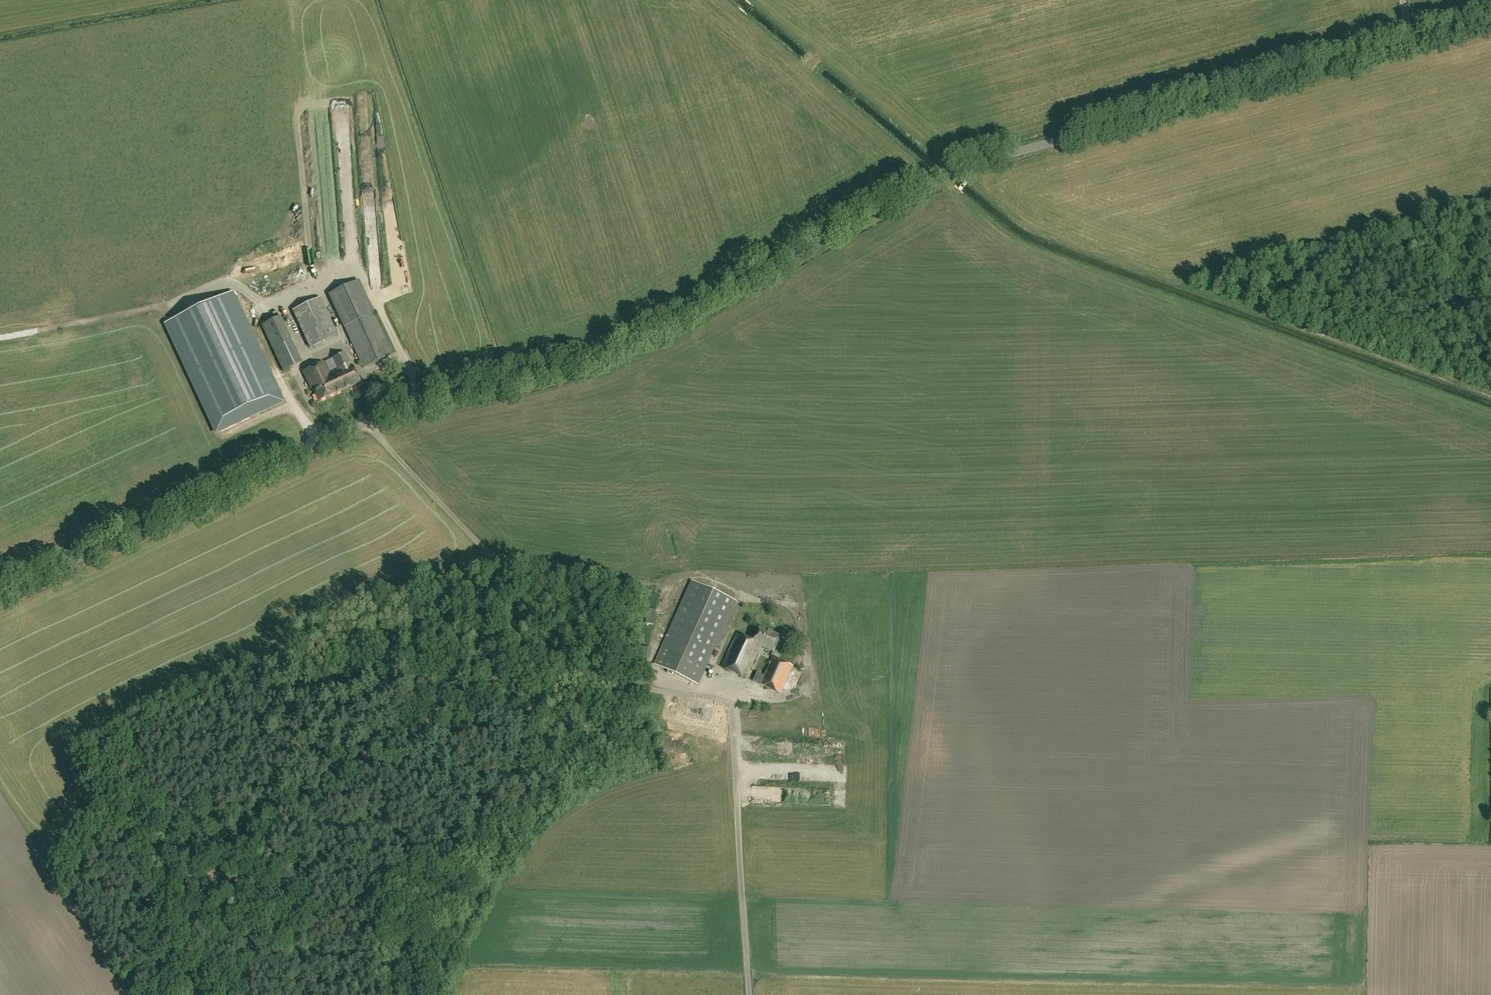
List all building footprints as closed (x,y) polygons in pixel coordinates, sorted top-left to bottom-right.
[(350,107),(343,109),(344,117),(352,115),(350,107)] [(322,173),(337,173),(337,163),(327,163),(327,154),(322,154),(322,173)] [(330,293),(363,367),(392,354),(359,280),(330,293)] [(167,327),(218,436),(258,417),(263,428),(289,416),(284,405),(233,296),(167,327)] [(337,335),(320,298),(293,311),(310,348),(337,335)] [(283,371),(301,363),(280,317),(261,325),(283,371)] [(352,366),(349,367),(343,353),(332,358),(337,369),(328,373),(323,362),(303,371),(312,389),(314,388),(320,401),(360,382),(352,366)] [(692,580),(655,663),(698,682),(735,599),(692,580)] [(655,624),(657,610),(647,609),(646,623),(655,624)] [(722,666),(746,677),(761,645),(775,651),(781,636),(760,626),(753,641),(737,633),(722,666)] [(653,647),(641,647),(639,662),(651,663),(653,647)] [(761,684),(780,693),(793,666),(773,657),(761,684)] [(717,743),(716,756),(727,757),(727,743),(717,743)] [(823,744),(823,754),(846,753),(845,743),(823,744)] [(862,749),(865,755),(871,752),(868,746),(862,749)] [(754,802),(765,801),(764,787),(754,788),(754,802)]
